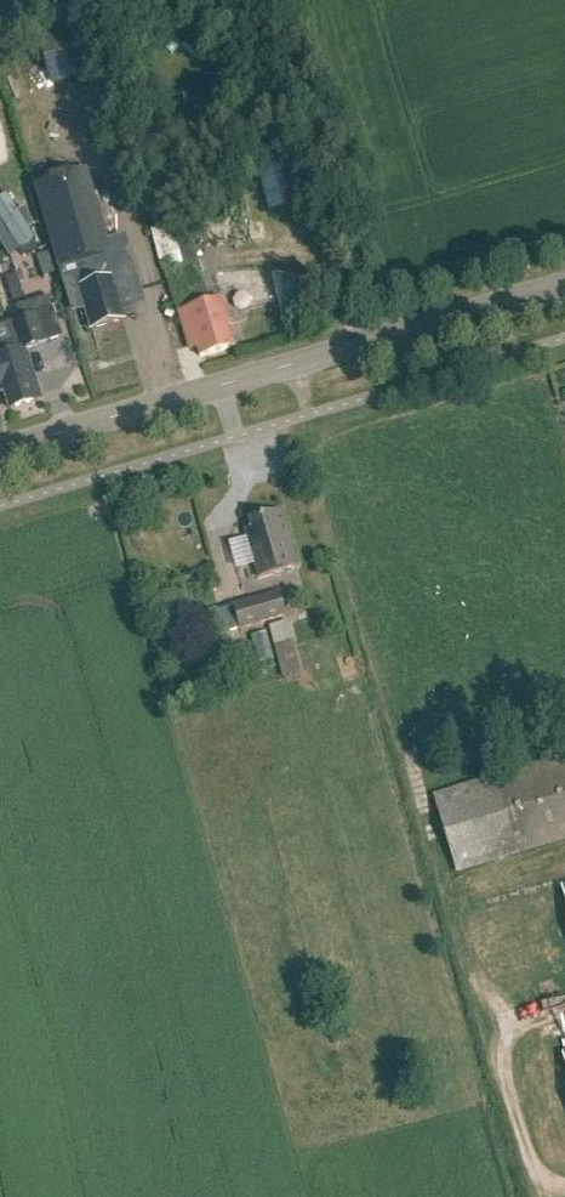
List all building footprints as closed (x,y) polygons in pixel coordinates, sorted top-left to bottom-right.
[(80,26),(55,33),(63,66),(89,59),(80,26)] [(64,195),(41,202),(50,232),(62,274),(74,270),(104,261),(106,260),(113,258),(87,171),(59,179),(64,195)] [(209,304),(186,228),(156,236),(190,348),(198,346),(201,357),(235,347),(229,327),(230,326),(222,300),(209,304)] [(43,278),(51,276),(57,274),(50,253),(45,255),(36,257),(43,278)] [(74,270),(62,274),(74,314),(86,310),(92,330),(124,321),(112,279),(106,260),(104,261),(74,270)] [(13,302),(24,299),(17,275),(6,279),(13,302)] [(0,346),(3,354),(0,355),(0,388),(7,386),(13,406),(11,407),(11,409),(42,400),(26,349),(48,342),(62,338),(55,312),(51,299),(18,309),(22,321),(12,324),(0,328),(0,346)] [(298,568),(281,512),(272,515),(272,514),(250,521),(253,529),(246,531),(260,579),(298,568)] [(242,628),(288,614),(281,590),(235,604),(242,628)] [(270,627),(283,679),(302,675),(288,622),(270,627)] [(219,652),(226,674),(256,665),(249,643),(219,652)] [(529,850),(564,839),(564,758),(434,797),(456,872),(529,850)]
